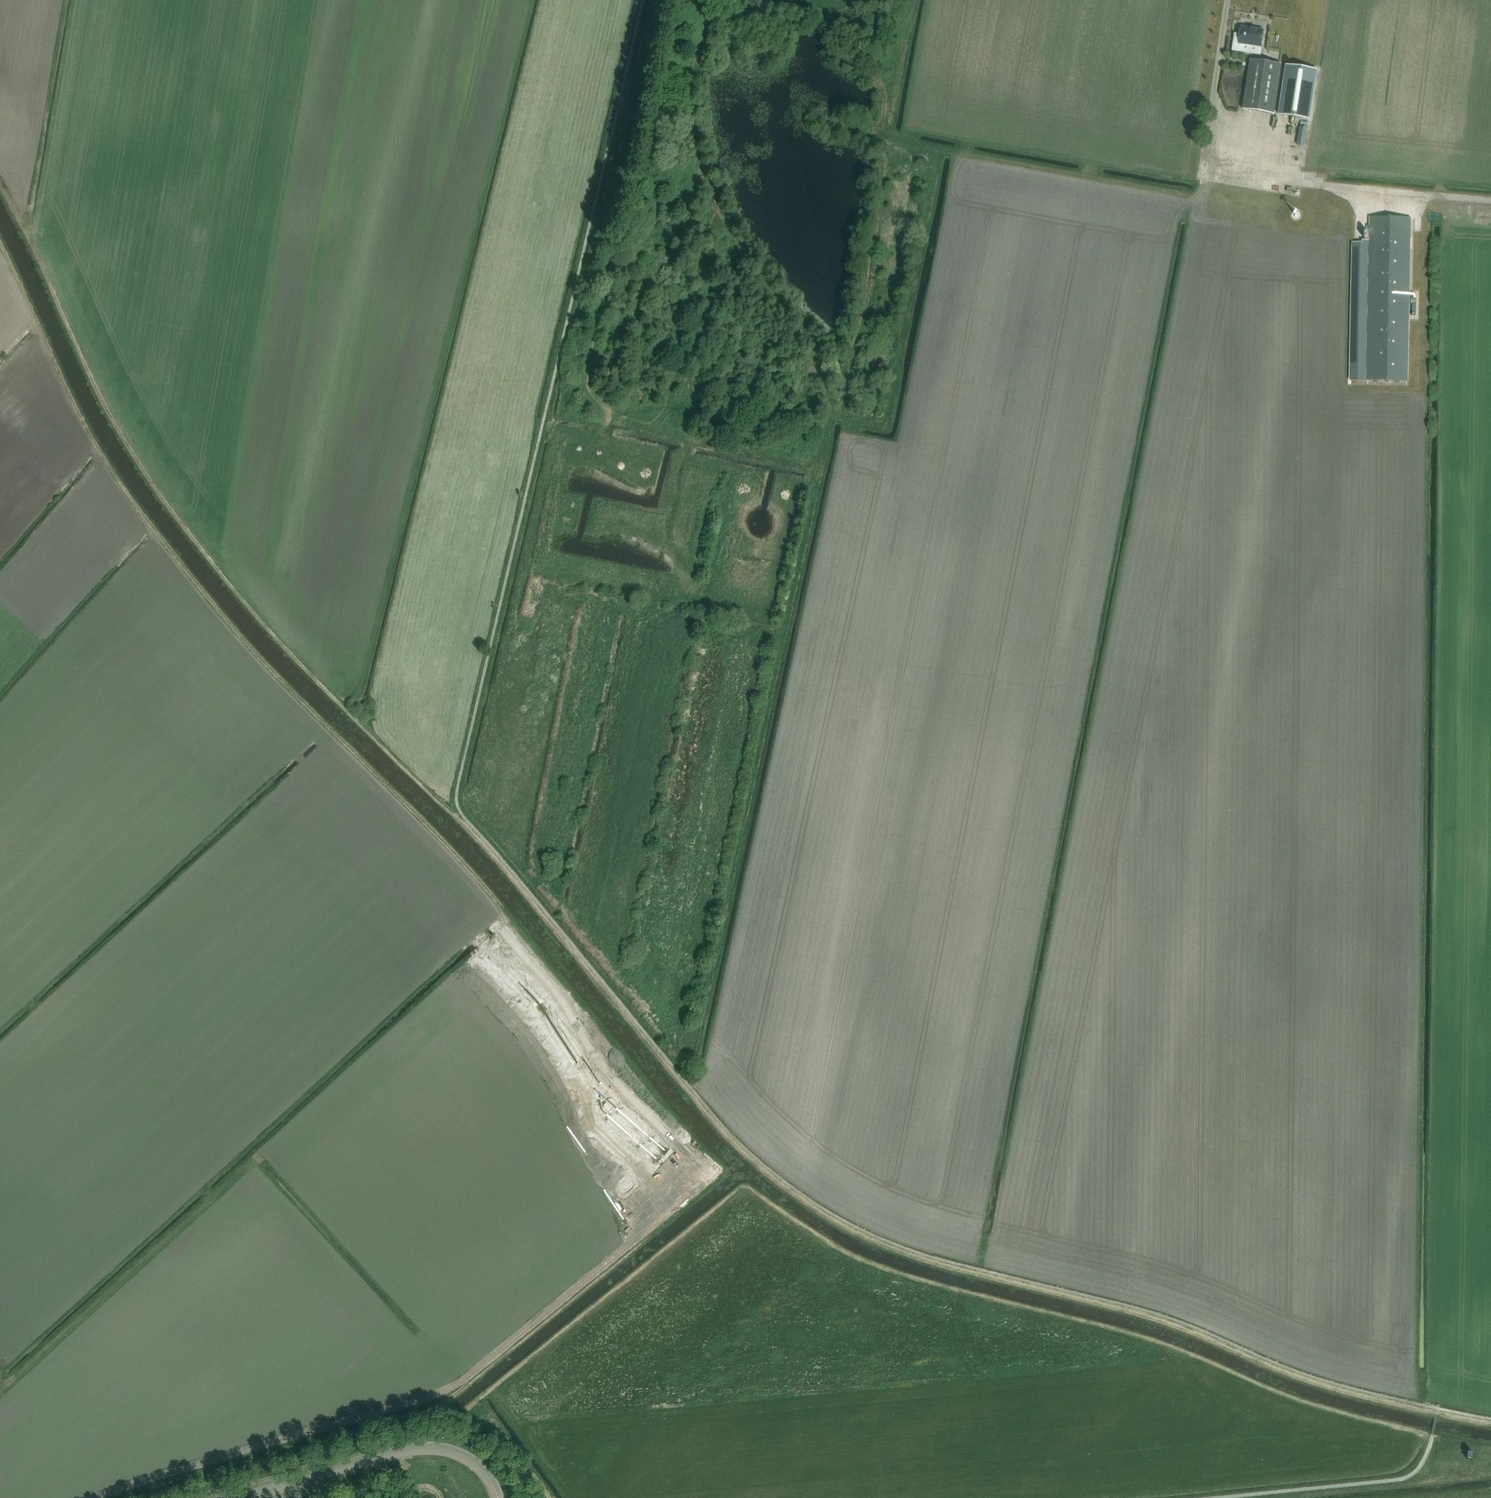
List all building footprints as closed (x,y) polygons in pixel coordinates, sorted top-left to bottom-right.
[(1239,44),(1262,47),(1264,30),(1242,27),(1239,44)] [(1280,65),(1249,60),(1242,109),(1273,114),(1280,65)] [(1316,69),(1285,65),(1278,115),(1309,119),(1316,69)] [(1370,217),(1370,226),(1367,226),(1367,229),(1370,229),(1367,381),(1408,381),(1411,218),(1370,217)] [(1350,380),(1366,380),(1368,243),(1352,243),(1350,380)]
